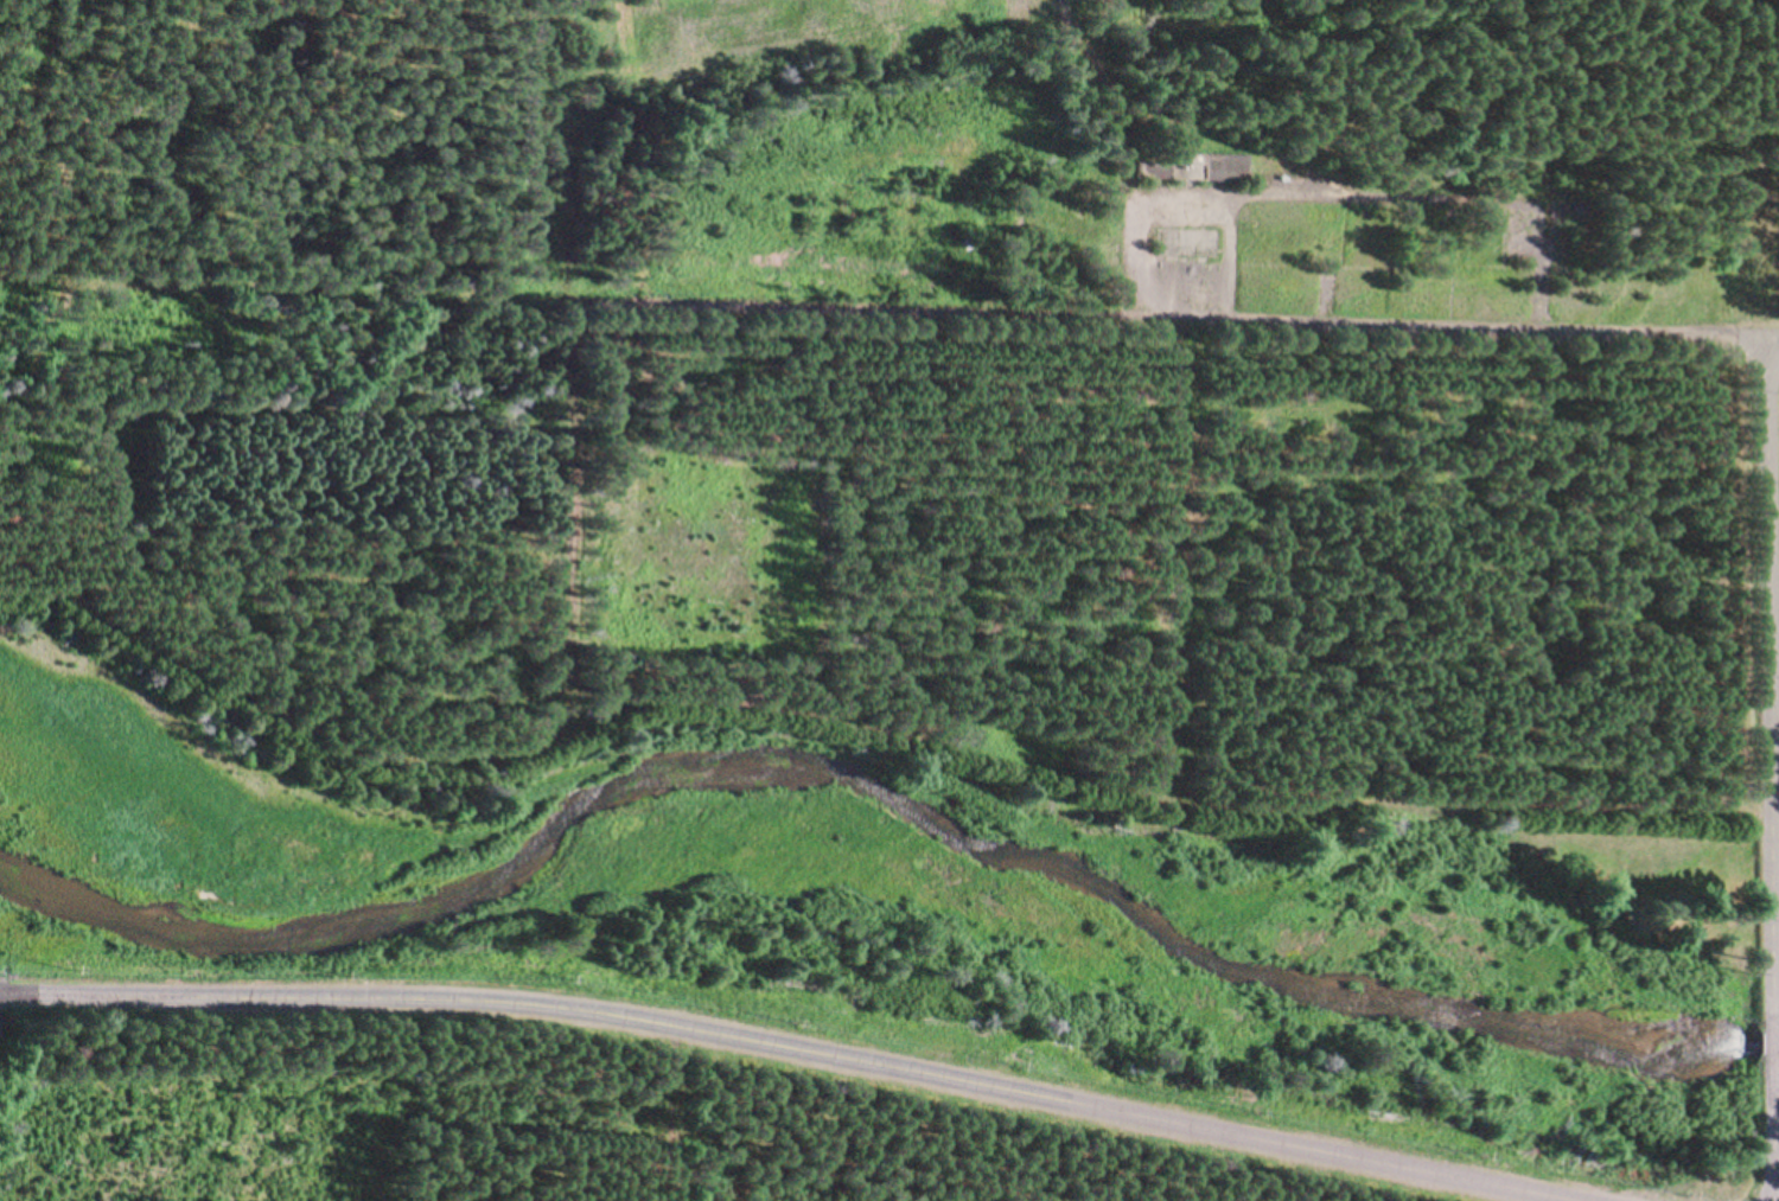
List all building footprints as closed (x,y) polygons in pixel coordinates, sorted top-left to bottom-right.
[(1249,158),(1205,157),(1205,183),(1249,184),(1249,158)] [(1140,181),(1178,181),(1178,165),(1140,165),(1140,181)]
